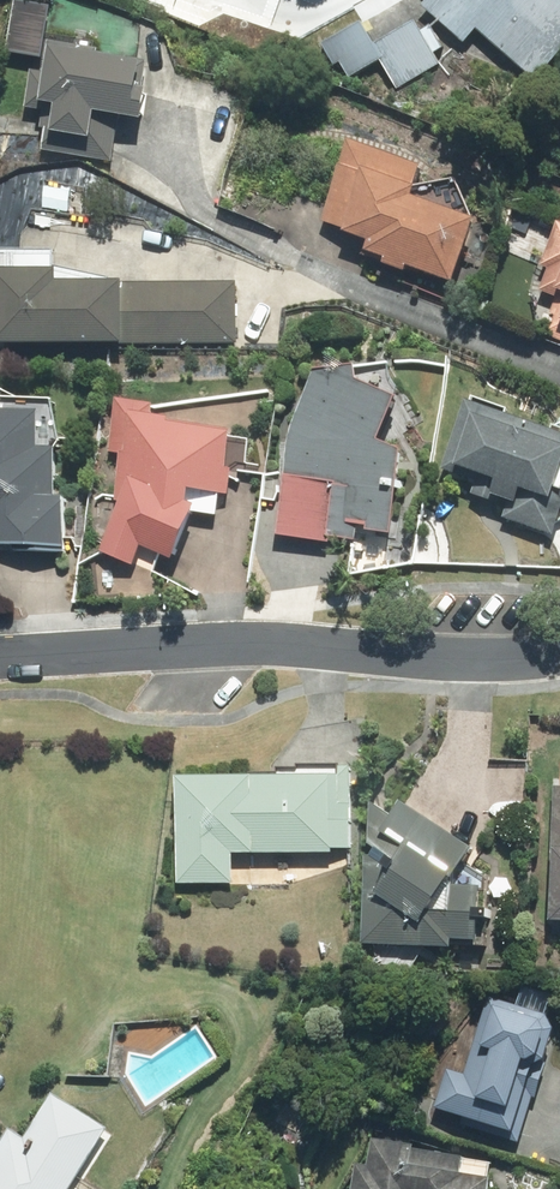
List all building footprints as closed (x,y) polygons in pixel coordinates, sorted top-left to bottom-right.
[(474,33),(536,84),(559,56),(559,0),(430,0),(421,11),(463,46),(474,33)] [(430,29),(420,35),(413,23),(373,47),(383,64),(397,89),(438,66),(433,57),(443,51),(430,29)] [(344,87),(383,64),(373,47),(360,24),(321,47),(344,87)] [(25,109),(47,111),(43,155),(110,162),(113,122),(139,125),(145,65),(92,60),(93,42),(38,37),(35,75),(28,74),(25,109)] [(0,130),(0,166),(37,169),(39,133),(0,130)] [(399,283),(403,272),(449,289),(471,229),(408,207),(419,176),(351,152),(324,227),(368,243),(359,269),(399,283)] [(554,226),(526,294),(548,303),(534,336),(559,347),(559,228),(554,226)] [(0,275),(0,350),(237,348),(237,286),(58,288),(57,274),(0,275)] [(397,408),(319,370),(288,435),(273,537),(357,549),(359,535),(388,539),(401,451),(378,448),(397,408)] [(225,502),(231,430),(149,423),(151,407),(111,404),(107,457),(118,458),(113,526),(98,557),(134,574),(143,555),(171,567),(193,514),(183,509),(184,499),(225,502)] [(474,483),(469,498),(507,510),(502,526),(552,542),(559,519),(559,438),(464,407),(443,472),(474,483)] [(64,551),(64,503),(55,503),(56,459),(38,459),(39,424),(0,423),(0,550),(64,551)] [(335,854),(350,854),(351,808),(335,808),(335,782),(177,781),(176,887),(233,887),(233,860),(335,861),(335,854)] [(552,790),(546,930),(559,931),(559,790),(552,790)] [(470,855),(403,808),(369,806),(359,948),(448,954),(448,948),(474,950),(478,891),(468,891),(470,855)] [(455,1074),(440,1116),(520,1143),(526,1128),(515,1124),(532,1072),(536,1071),(539,1069),(541,1067),(544,1065),(547,1062),(549,1060),(551,1057),(552,1054),(554,1050),(554,1047),(555,1043),(555,1040),(555,1036),(555,1033),(554,1030),(553,1026),(551,1023),(550,1020),(548,1017),(545,1014),(543,1012),(540,1010),(537,1008),(534,1007),(530,1005),(527,1004),(524,1004),(520,1004),(517,1004),(513,1004),(510,1005),(506,1006),(503,1008),(500,1010),(497,1012),(481,1060),(477,1059),(470,1079),(455,1074)] [(76,1180),(88,1161),(95,1165),(113,1136),(49,1096),(26,1132),(14,1124),(0,1147),(0,1188),(91,1188),(76,1180)] [(489,1165),(415,1156),(413,1173),(351,1166),(348,1188),(486,1188),(489,1165)]
